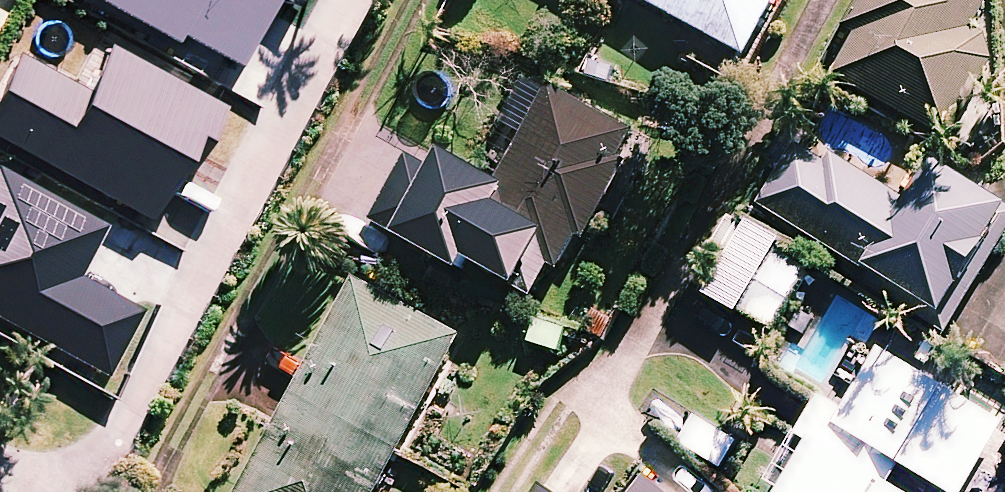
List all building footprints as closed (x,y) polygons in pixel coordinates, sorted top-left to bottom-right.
[(172,48),(177,39),(237,72),(274,4),(291,13),(299,0),(84,0),(172,48)] [(749,62),(783,0),(634,0),(749,62)] [(987,0),(868,0),(852,30),(863,36),(838,83),(952,144),(1002,51),(973,36),(991,2),(987,0)] [(0,80),(0,147),(148,225),(179,166),(190,172),(223,110),(109,50),(85,95),(12,57),(0,80)] [(644,144),(531,81),(507,124),(528,136),(496,193),(450,167),(443,180),(411,163),(373,232),(467,284),(473,273),(523,300),(543,264),(569,279),(644,144)] [(800,150),(762,208),(946,325),(1004,233),(1004,215),(936,171),(913,206),(838,158),(830,169),(800,150)] [(104,381),(140,315),(76,280),(103,232),(0,175),(0,324),(104,381)] [(815,265),(751,230),(712,301),(776,336),(815,265)] [(357,285),(245,491),(383,491),(464,343),(357,285)] [(532,320),(522,347),(563,362),(573,335),(532,320)] [(892,489),(903,470),(940,491),(970,491),(1004,432),(1004,430),(880,356),(846,414),(822,400),(781,470),(768,491),(897,491),(892,489)] [(748,441),(721,423),(695,463),(722,481),(748,441)] [(645,483),(638,491),(657,491),(645,483)]
